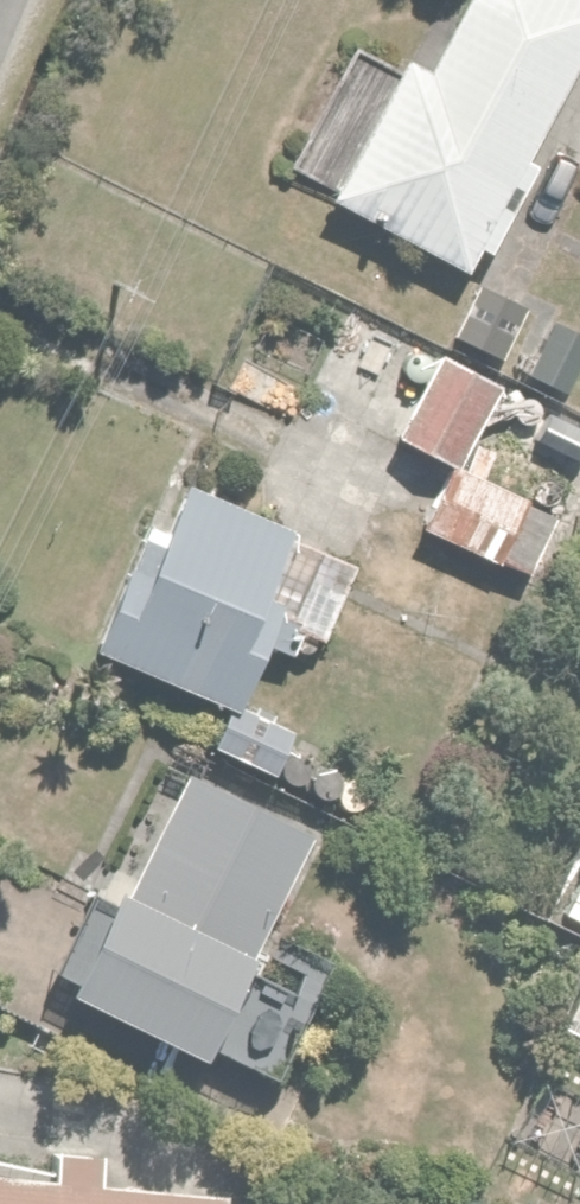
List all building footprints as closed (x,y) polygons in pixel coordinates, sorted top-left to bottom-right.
[(372,60),(300,206),(460,286),(579,43),(579,15),(550,0),(455,0),(415,82),(372,60)] [(453,289),(428,335),(488,369),(514,322),(453,289)] [(477,388),(422,355),(379,428),(434,461),(477,388)] [(509,500),(441,463),(406,528),(474,565),(509,500)] [(343,574),(160,480),(77,641),(208,708),(242,640),(296,667),(343,574)] [(283,734),(223,703),(197,753),(258,784),(283,734)] [(298,847),(157,776),(105,880),(76,865),(14,987),(173,1067),(186,1042),(259,1078),(305,987),(243,956),(298,847)] [(568,884),(546,929),(579,946),(579,890),(568,884)] [(0,1180),(0,1203),(173,1203),(174,1189),(0,1180)]
